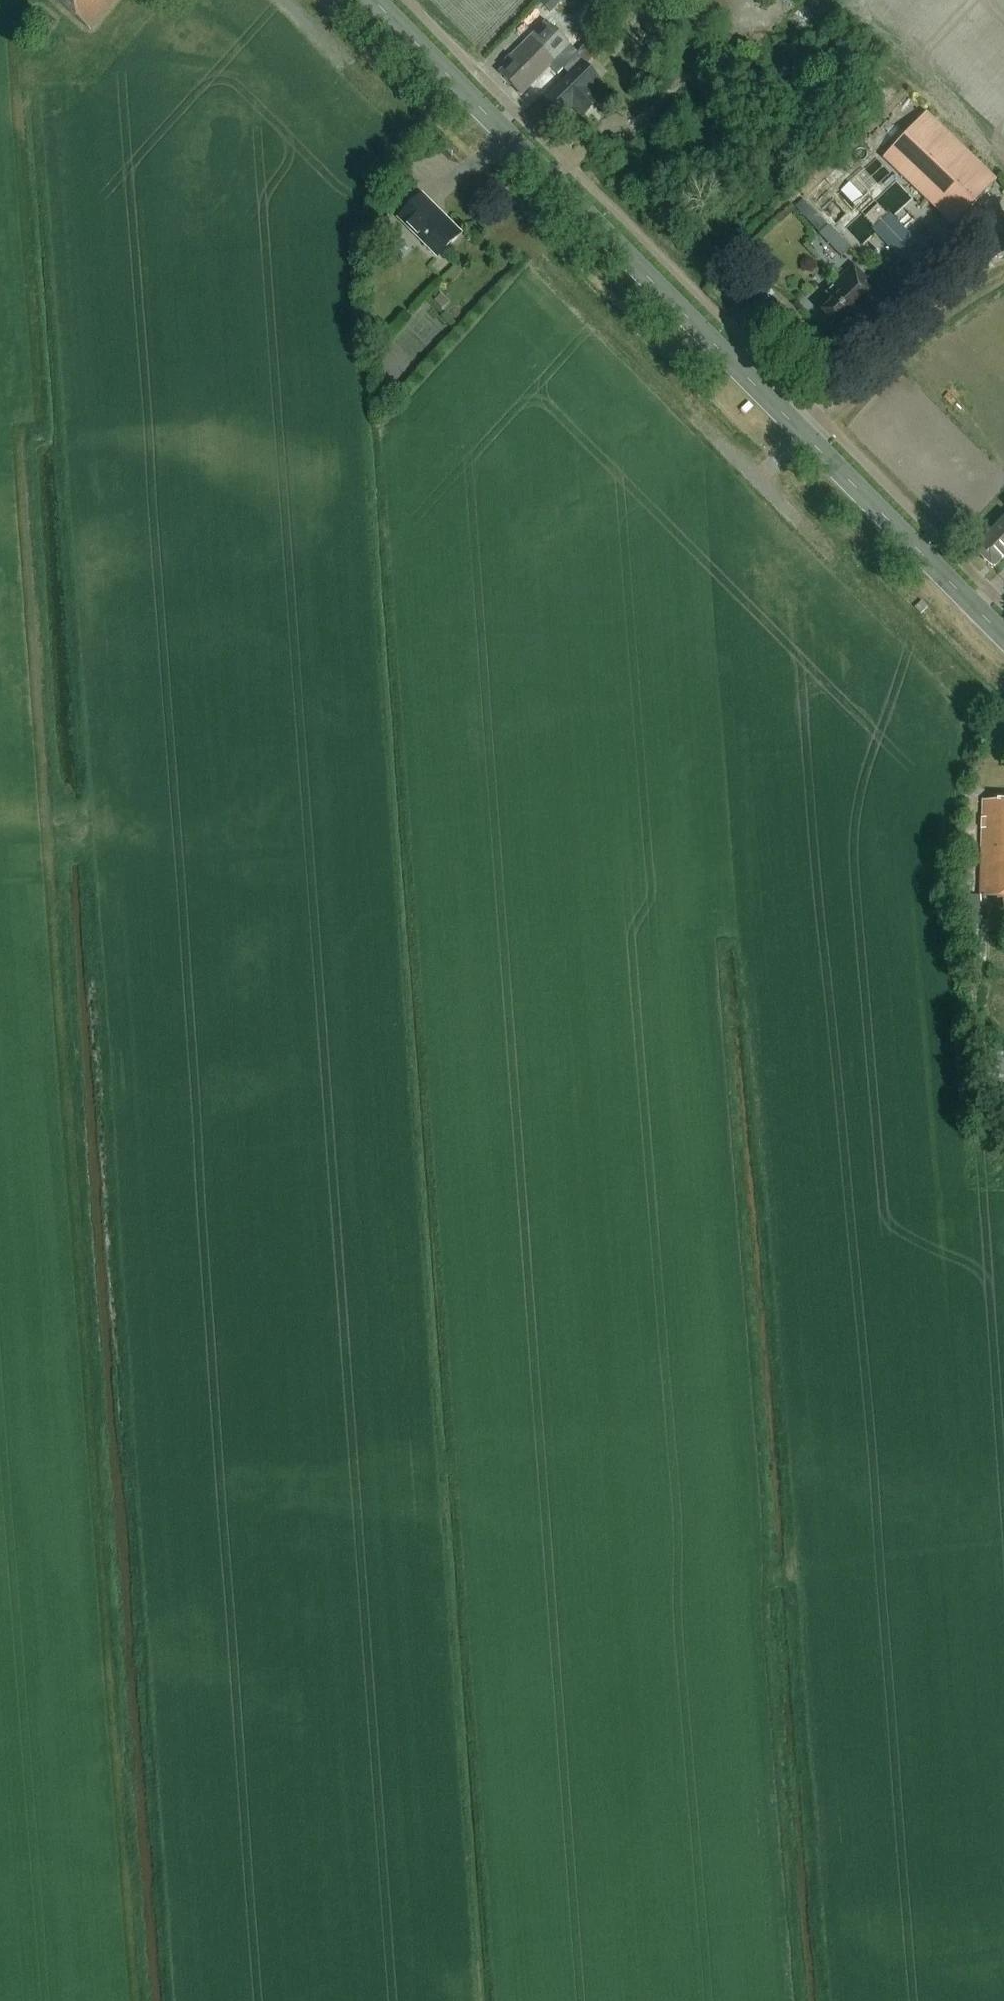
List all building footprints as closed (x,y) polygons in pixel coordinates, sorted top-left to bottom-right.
[(117,0),(53,0),(90,31),(117,0)] [(563,68),(575,56),(544,26),(510,61),(512,63),(499,76),(521,96),(554,63),(561,70),(563,68)] [(583,47),(575,56),(563,68),(570,75),(544,101),(562,117),(571,107),(580,116),(597,99),(588,90),(598,80),(585,67),(601,51),(590,40),(583,47)] [(925,116),(884,159),(954,226),(995,183),(925,116)] [(399,213),(414,196),(403,185),(387,202),(399,213)] [(437,259),(461,236),(421,196),(398,220),(437,259)] [(827,244),(836,236),(828,227),(819,236),(827,244)] [(914,246),(901,232),(887,244),(901,259),(914,246)] [(860,333),(874,319),(861,305),(871,296),(863,288),(867,284),(853,269),(825,296),(833,304),(823,314),(832,324),(826,330),(837,341),(853,326),(860,333)] [(974,553),(992,570),(1003,559),(1003,522),(974,553)] [(983,802),(979,899),(1003,900),(1003,803),(983,802)]
